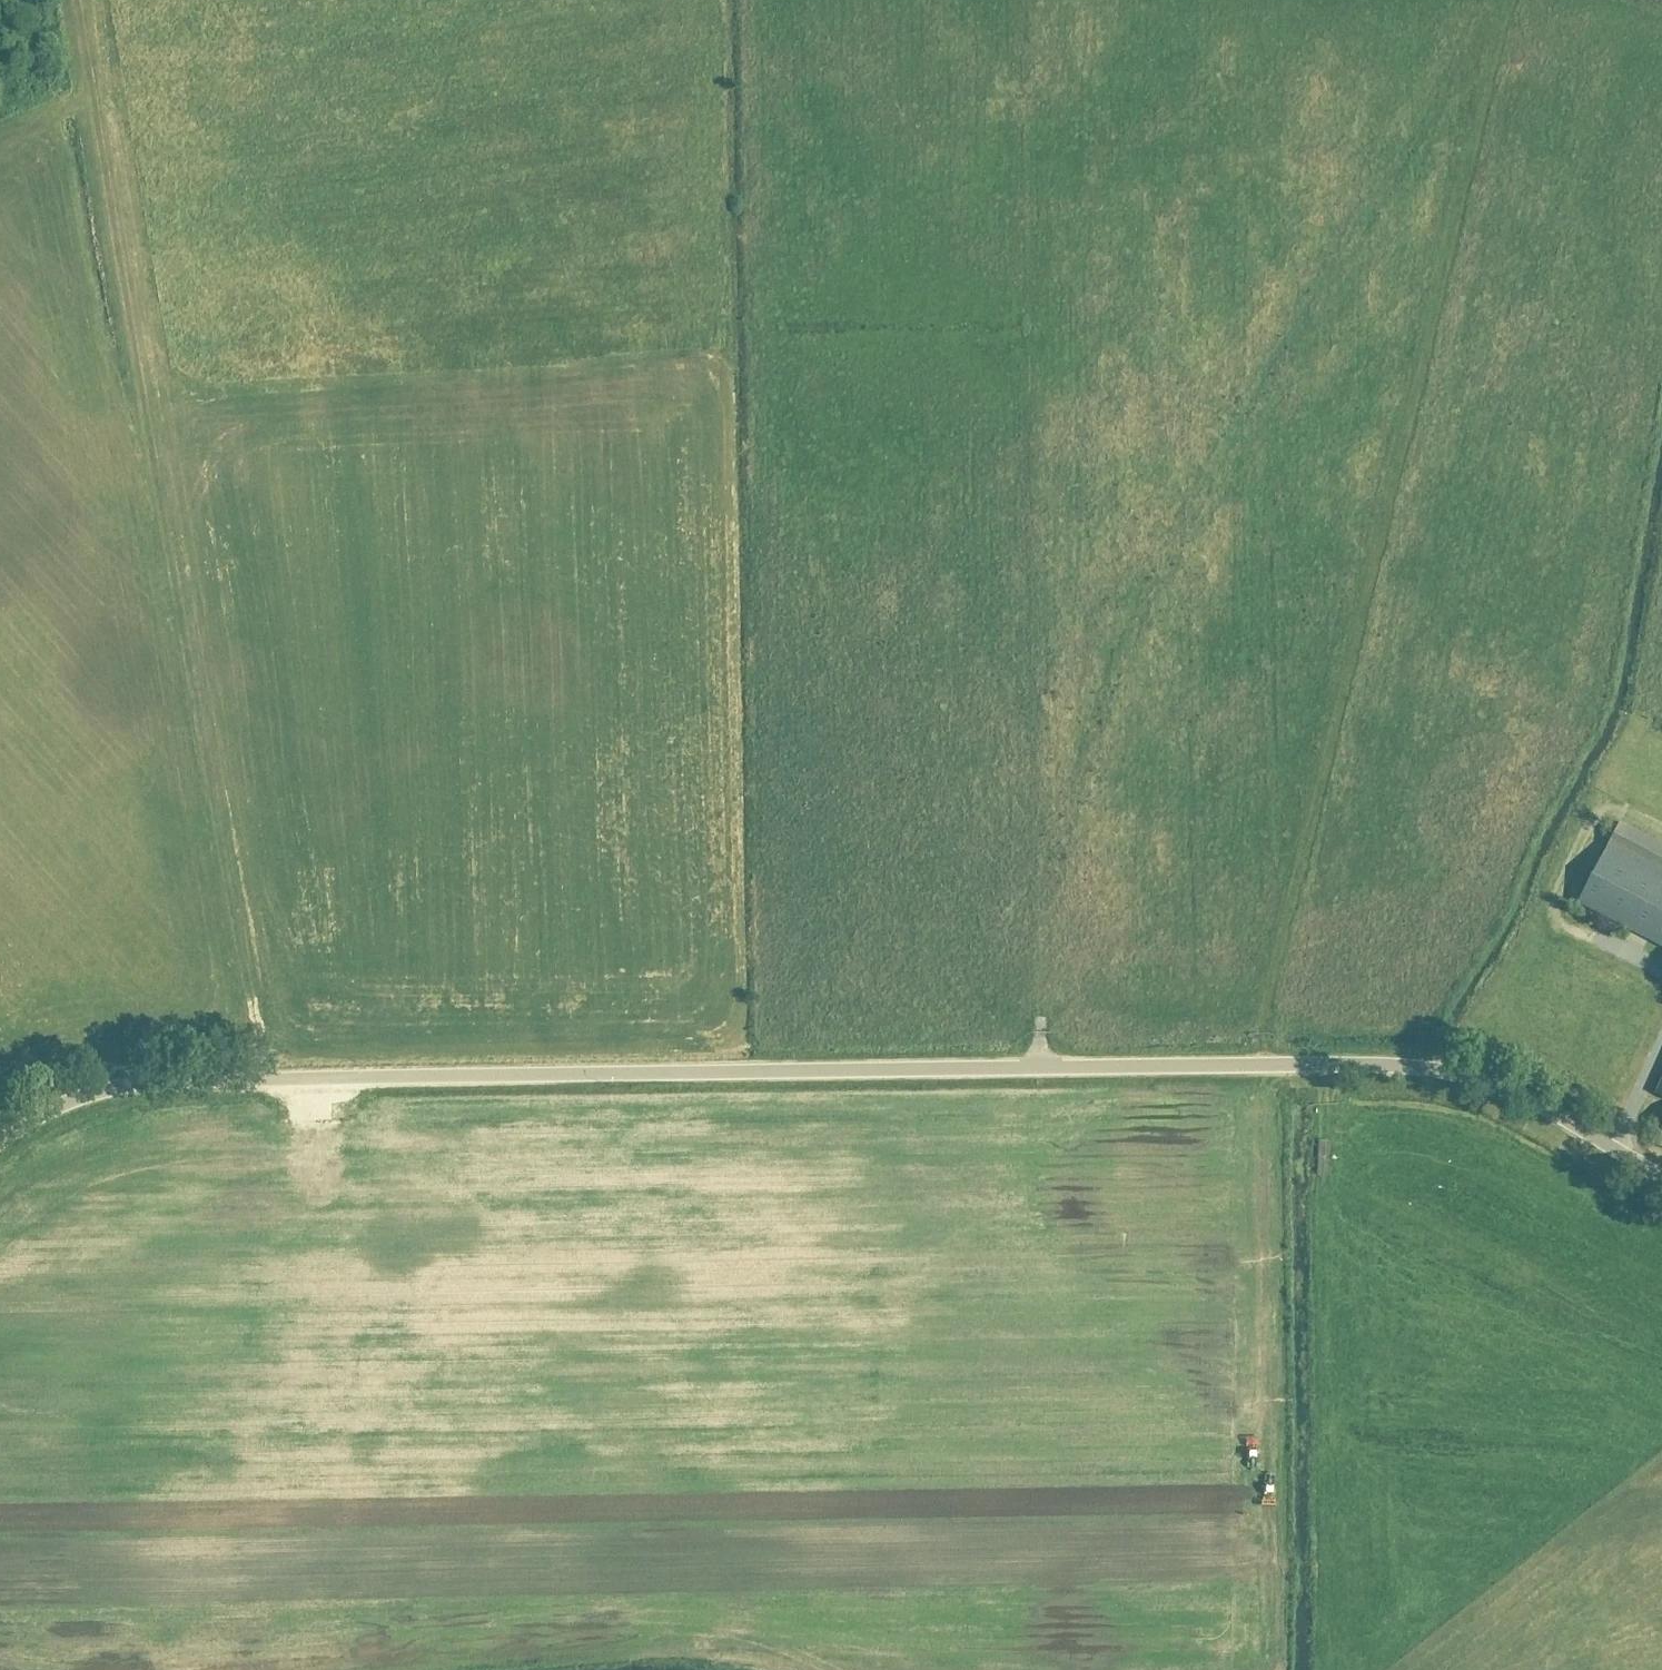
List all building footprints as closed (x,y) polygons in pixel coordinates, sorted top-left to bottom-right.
[(1622,821),(1579,902),(1661,946),(1661,842),(1622,821)]
